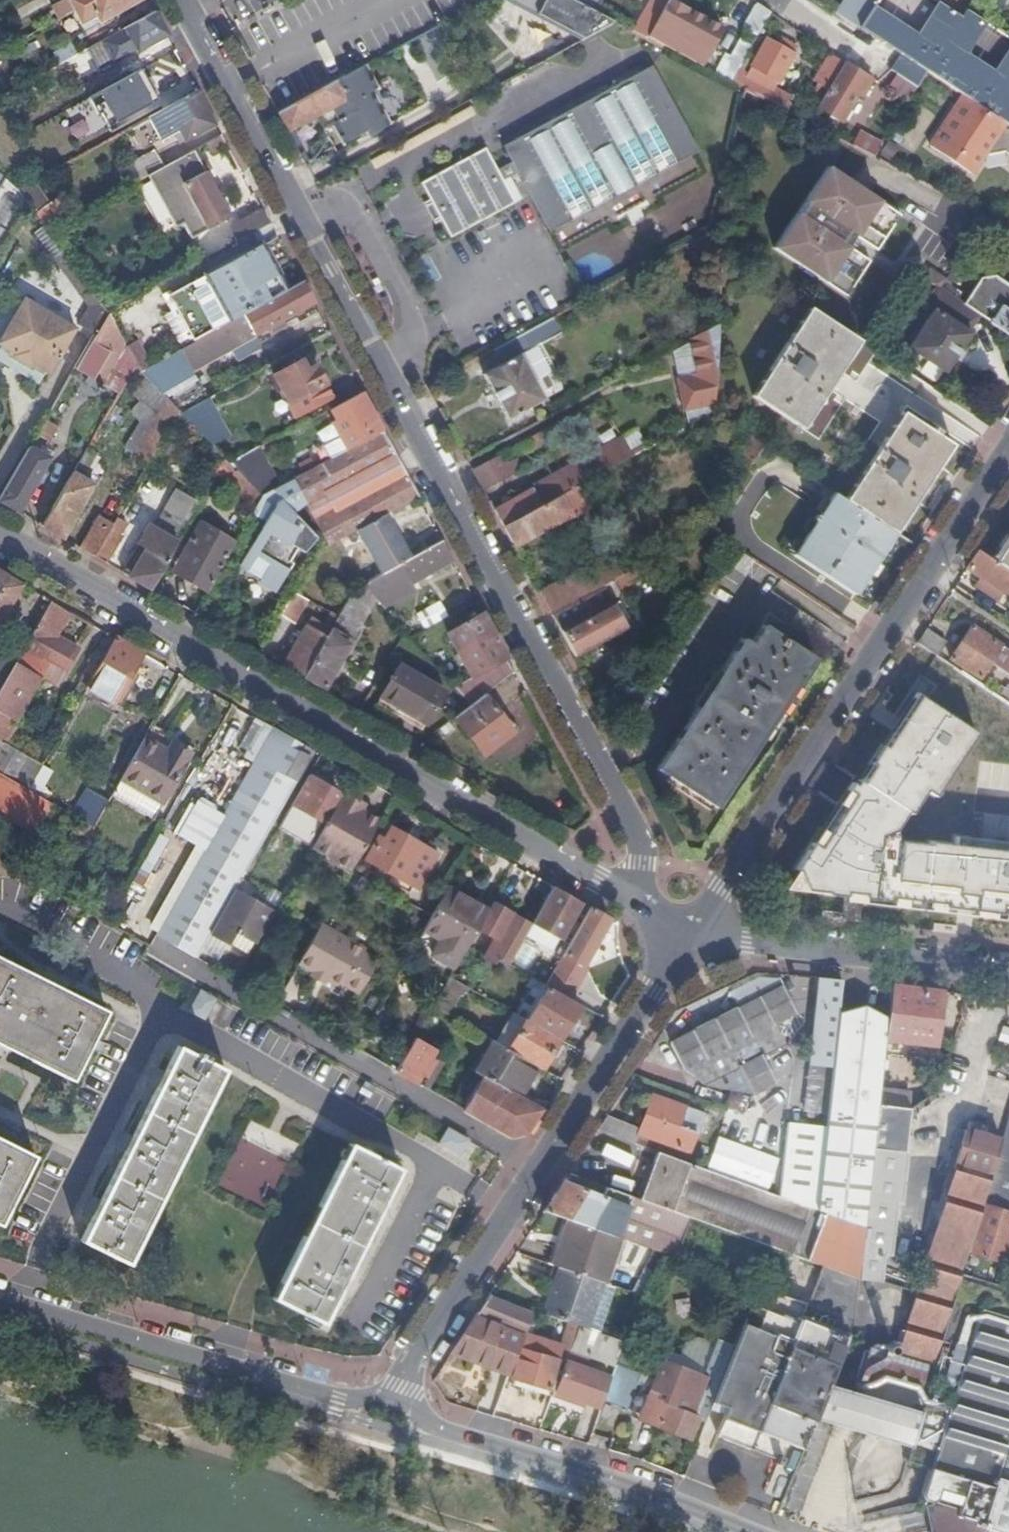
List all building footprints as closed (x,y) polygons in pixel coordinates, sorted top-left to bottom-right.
[(42,0),(21,0),(13,4),(22,19),(45,6),(42,0)] [(95,0),(66,0),(55,7),(61,19),(63,18),(95,0)] [(143,0),(95,0),(63,18),(70,31),(81,24),(96,17),(99,23),(116,14),(130,7),(143,0)] [(584,37),(615,20),(610,17),(602,13),(578,0),(514,0),(584,37)] [(602,13),(604,8),(597,4),(599,0),(578,0),(602,13)] [(615,20),(647,36),(649,33),(668,0),(652,0),(639,22),(615,9),(610,17),(615,20)] [(649,33),(664,42),(667,37),(690,50),(699,32),(680,20),(683,13),(677,10),(683,0),(668,0),(649,33)] [(868,16),(877,0),(842,0),(835,12),(860,28),(868,16)] [(916,87),(927,71),(962,17),(957,13),(936,0),(878,0),(877,0),(868,16),(881,24),(874,36),(900,54),(890,69),(916,87)] [(742,26),(756,35),(771,11),(757,2),(742,26)] [(133,12),(130,7),(116,14),(119,20),(133,12)] [(968,9),(962,17),(927,71),(962,95),(1008,126),(1008,36),(968,9)] [(137,53),(168,36),(155,14),(89,50),(97,66),(133,47),(137,53)] [(98,23),(99,23),(96,17),(81,24),(84,30),(98,23)] [(737,37),(718,73),(731,80),(737,68),(750,45),(737,37)] [(428,64),(420,39),(399,46),(407,71),(428,64)] [(781,46),(767,39),(752,66),(748,74),(774,87),(778,80),(780,80),(794,54),(794,53),(797,47),(784,40),(781,46)] [(806,76),(821,84),(838,57),(824,48),(806,76)] [(821,84),(810,102),(834,115),(851,87),(856,91),(866,74),(838,56),(838,57),(821,84)] [(698,150),(651,64),(505,146),(512,161),(498,168),(487,147),(423,183),(452,237),(516,203),(504,179),(519,172),(551,232),(698,150)] [(278,114),(288,132),(332,107),(338,119),(332,123),(345,146),(389,123),(371,90),(377,86),(366,66),(278,114)] [(737,68),(731,80),(744,87),(785,108),(791,95),(774,87),(748,74),(737,68)] [(135,72),(98,92),(115,123),(152,102),(135,72)] [(186,143),(216,126),(212,119),(198,92),(151,118),(149,119),(162,143),(180,132),(186,143)] [(1008,155),(1008,126),(962,95),(949,115),(957,121),(942,144),(955,152),(950,160),(970,173),(983,156),(986,158),(1002,155),(1004,152),(1008,155)] [(801,116),(807,120),(811,114),(805,111),(801,116)] [(928,145),(950,160),(955,152),(942,144),(957,121),(949,115),(928,145)] [(853,144),(875,155),(883,141),(861,129),(853,144)] [(213,156),(228,147),(222,136),(207,145),(213,156)] [(128,168),(136,183),(147,177),(164,168),(155,152),(128,168)] [(229,219),(193,152),(164,168),(147,177),(175,228),(184,224),(192,239),(229,219)] [(828,166),(776,248),(849,294),(871,259),(825,229),(833,219),(878,248),(901,212),(828,166)] [(18,192),(24,189),(20,181),(10,186),(18,192)] [(49,206),(35,182),(24,189),(18,192),(28,206),(34,213),(49,206)] [(637,205),(623,212),(630,226),(645,219),(637,205)] [(229,230),(236,243),(270,225),(263,212),(229,230)] [(43,227),(47,232),(52,229),(49,224),(43,227)] [(47,232),(52,239),(57,235),(54,228),(52,229),(47,232)] [(197,342),(244,315),(284,293),(259,247),(172,295),(197,342)] [(940,288),(946,279),(929,268),(923,277),(937,287),(940,288)] [(994,275),(981,277),(963,304),(981,316),(1008,334),(1008,285),(994,275)] [(244,315),(252,332),(267,323),(262,314),(273,308),(280,322),(314,305),(311,299),(301,283),(284,293),(244,315)] [(926,304),(935,309),(909,349),(946,373),(971,334),(970,333),(981,316),(963,304),(962,303),(940,288),(937,287),(926,304)] [(15,356),(14,359),(31,369),(33,366),(50,376),(77,331),(25,300),(0,343),(0,347),(15,356)] [(136,366),(140,374),(153,366),(120,306),(107,313),(108,315),(136,366)] [(803,428),(860,341),(811,308),(753,395),(803,428)] [(120,394),(123,389),(136,366),(108,315),(76,369),(120,394)] [(140,374),(161,396),(202,373),(221,362),(215,352),(252,332),(244,315),(197,342),(153,366),(140,374)] [(553,317),(493,350),(501,364),(483,374),(494,395),(507,419),(544,399),(534,380),(553,370),(539,344),(562,332),(553,317)] [(718,324),(690,340),(697,375),(676,380),(683,411),(713,405),(718,324)] [(331,398),(308,357),(274,376),(295,418),(331,398)] [(174,409),(167,401),(161,396),(140,374),(136,366),(123,389),(135,404),(145,413),(123,452),(148,468),(164,441),(157,437),(174,409)] [(182,416),(208,401),(197,383),(167,401),(174,409),(180,414),(182,416)] [(331,459),(382,431),(375,419),(362,394),(342,405),(342,406),(332,411),(339,423),(335,426),(342,438),(324,447),(331,459)] [(229,438),(208,401),(182,416),(185,420),(225,460),(231,466),(259,451),(247,429),(229,438)] [(176,422),(180,414),(174,409),(157,437),(164,441),(176,422)] [(185,420),(182,416),(180,414),(176,422),(183,425),(185,420)] [(846,500),(896,533),(953,446),(938,435),(940,433),(934,429),(933,433),(903,414),(879,449),(866,441),(857,454),(870,463),(846,500)] [(45,421),(0,499),(0,504),(19,514),(43,472),(43,471),(49,460),(40,455),(56,428),(45,421)] [(625,443),(632,457),(652,446),(640,426),(621,437),(621,438),(623,441),(625,443)] [(387,515),(419,498),(404,471),(382,431),(331,459),(284,485),(273,491),(281,500),(294,515),(308,506),(320,528),(330,546),(360,530),(387,515)] [(549,442),(543,431),(527,439),(533,450),(549,442)] [(739,483),(763,445),(751,437),(739,455),(741,457),(728,475),(739,483)] [(503,528),(587,481),(632,457),(625,443),(623,441),(621,438),(531,487),(533,491),(495,511),(503,528)] [(273,491),(284,485),(261,449),(259,451),(231,466),(255,490),(262,497),(273,491)] [(472,470),(484,491),(521,470),(515,459),(506,464),(501,454),(472,470)] [(243,501),(255,490),(231,466),(225,460),(216,473),(218,475),(243,501)] [(42,528),(62,539),(92,485),(73,475),(42,528)] [(503,528),(514,548),(597,503),(587,481),(503,528)] [(122,574),(151,591),(201,504),(177,490),(153,530),(149,528),(122,574)] [(254,511),(262,497),(255,490),(243,501),(254,511)] [(857,593),(896,533),(846,500),(835,493),(832,497),(796,554),(857,593)] [(294,515),(281,500),(276,506),(261,529),(268,533),(262,542),(251,544),(242,558),(246,571),(275,582),(287,556),(283,554),(289,540),(294,545),(310,532),(294,515)] [(385,575),(412,560),(387,515),(360,530),(385,575)] [(94,558),(104,564),(121,537),(120,535),(126,526),(116,520),(114,526),(94,558)] [(79,549),(94,558),(114,526),(106,521),(102,527),(95,523),(79,549)] [(186,579),(206,591),(234,544),(201,525),(178,562),(191,570),(186,579)] [(995,562),(1008,571),(1008,540),(995,562)] [(376,602),(381,607),(414,590),(411,585),(454,562),(443,543),(412,560),(385,575),(363,587),(376,602)] [(978,550),(966,567),(985,579),(979,588),(997,599),(1003,589),(1007,584),(1008,586),(1008,571),(995,562),(978,550)] [(584,571),(595,591),(614,581),(623,576),(612,557),(584,571)] [(659,569),(653,559),(644,564),(649,574),(659,569)] [(614,581),(619,591),(649,574),(644,564),(623,576),(614,581)] [(539,593),(551,615),(595,591),(584,571),(539,593)] [(0,590),(0,626),(23,585),(8,576),(0,590)] [(551,615),(574,657),(589,649),(600,643),(609,638),(615,641),(634,630),(620,603),(622,596),(619,591),(614,581),(595,591),(551,615)] [(332,629),(354,641),(368,615),(376,602),(363,587),(354,592),(338,618),(332,629)] [(293,592),(280,614),(294,622),(306,600),(293,592)] [(28,790),(42,765),(3,743),(40,681),(41,678),(40,678),(48,665),(64,674),(78,651),(59,640),(59,642),(54,639),(69,612),(51,601),(24,646),(10,671),(3,684),(0,688),(0,774),(28,790)] [(447,618),(439,605),(418,617),(425,630),(447,618)] [(330,632),(332,629),(338,618),(331,614),(324,627),(330,632)] [(473,678),(507,660),(485,619),(483,615),(447,634),(473,678)] [(305,627),(326,639),(330,632),(324,627),(310,620),(305,627)] [(972,625),(950,658),(980,678),(990,662),(1008,674),(1008,650),(972,625)] [(282,665),(303,678),(326,639),(305,627),(289,653),(282,665)] [(743,641),(657,770),(716,809),(814,660),(763,628),(751,646),(743,641)] [(927,628),(919,640),(938,653),(946,641),(927,628)] [(303,678),(324,690),(350,646),(351,646),(354,641),(332,629),(330,632),(326,639),(303,678)] [(99,665),(115,638),(109,634),(92,661),(99,665)] [(115,705),(144,654),(115,638),(99,665),(89,684),(86,689),(115,705)] [(24,646),(12,639),(0,660),(0,665),(10,671),(24,646)] [(600,643),(589,649),(591,654),(602,648),(600,643)] [(277,662),(282,665),(289,653),(284,650),(277,662)] [(484,696),(514,673),(507,660),(473,678),(455,689),(470,706),(484,696)] [(81,681),(89,684),(99,665),(92,661),(81,681)] [(3,684),(10,671),(0,665),(0,682),(3,684)] [(41,678),(40,681),(48,685),(59,682),(64,674),(48,665),(40,678),(41,678)] [(422,687),(426,681),(399,666),(393,678),(391,677),(390,679),(392,680),(381,698),(428,724),(442,697),(422,687)] [(445,692),(426,681),(422,687),(442,697),(445,692)] [(999,695),(1008,702),(1008,685),(1007,684),(999,695)] [(926,841),(925,845),(897,842),(894,827),(905,811),(909,813),(924,790),(933,797),(976,732),(918,694),(784,888),(1008,913),(1008,851),(926,841)] [(470,706),(454,718),(484,756),(500,744),(495,738),(508,728),(484,696),(470,706)] [(205,850),(274,729),(263,722),(213,809),(196,799),(176,833),(205,850)] [(495,738),(500,744),(513,734),(508,728),(495,738)] [(235,892),(315,752),(297,742),(274,729),(205,850),(182,891),(159,931),(157,935),(164,939),(191,955),(197,959),(210,934),(235,892)] [(167,753),(144,739),(120,780),(162,805),(190,759),(170,747),(167,753)] [(34,834),(52,804),(28,790),(0,774),(0,814),(34,834)] [(310,852),(312,847),(325,824),(323,822),(339,794),(308,777),(292,805),(302,811),(300,816),(315,825),(309,835),(307,834),(300,847),(310,852)] [(80,820),(93,827),(109,801),(86,789),(71,814),(80,820)] [(351,872),(380,822),(362,811),(366,804),(344,791),(325,824),(312,847),(332,858),(332,861),(351,872)] [(74,831),(87,838),(93,827),(80,820),(74,831)] [(399,881),(419,845),(401,834),(391,829),(383,844),(377,842),(366,862),(399,881)] [(61,853),(74,861),(87,838),(74,831),(61,853)] [(143,887),(167,841),(154,834),(130,880),(143,887)] [(437,856),(419,845),(399,881),(417,891),(437,856)] [(159,931),(182,891),(160,879),(138,919),(159,931)] [(560,941),(582,903),(575,899),(554,887),(533,925),(560,941)] [(455,969),(477,931),(488,911),(448,889),(431,919),(424,930),(441,940),(433,956),(455,969)] [(272,912),(235,892),(210,934),(228,945),(236,932),(254,943),(272,912)] [(479,972),(510,966),(532,927),(492,904),(488,911),(477,931),(494,940),(482,962),(479,972)] [(600,938),(611,919),(592,908),(563,957),(546,986),(570,1000),(588,968),(584,966),(594,948),(597,950),(603,940),(600,938)] [(361,948),(321,925),(298,965),(312,973),(311,975),(325,983),(338,991),(361,948)] [(361,948),(338,991),(341,993),(344,988),(352,984),(361,989),(377,963),(364,954),(366,951),(361,948)] [(68,994),(65,999),(29,981),(31,976),(0,959),(0,1039),(37,1057),(34,1063),(72,1081),(107,1014),(68,994)] [(325,983),(311,975),(309,979),(323,988),(325,983)] [(460,994),(464,987),(450,978),(433,1008),(451,1018),(462,999),(460,994)] [(842,981),(820,979),(816,1023),(815,1028),(811,1065),(833,1067),(834,1068),(839,1014),(842,981)] [(358,996),(361,989),(352,984),(344,988),(358,996)] [(783,984),(669,1043),(683,1071),(703,1086),(752,1097),(777,1084),(762,1054),(784,1043),(775,1025),(797,1013),(783,984)] [(941,993),(893,987),(890,1018),(887,1040),(936,1045),(941,993)] [(196,989),(185,1012),(206,1022),(217,999),(196,989)] [(528,1023),(560,1041),(581,1007),(549,991),(528,1023)] [(827,1125),(818,1211),(843,1220),(865,1229),(879,1106),(887,1040),(890,1018),(866,1004),(861,1014),(839,1014),(834,1068),(833,1067),(827,1125)] [(866,1004),(839,1014),(861,1014),(866,1004)] [(542,1071),(560,1041),(528,1023),(516,1015),(499,1045),(536,1067),(542,1071)] [(426,1036),(422,1043),(435,1051),(439,1044),(426,1036)] [(422,1043),(415,1039),(396,1073),(416,1084),(435,1051),(422,1043)] [(519,1098),(536,1067),(499,1045),(493,1042),(475,1073),(484,1078),(519,1098)] [(82,1244),(129,1267),(225,1072),(178,1049),(165,1075),(158,1071),(149,1083),(159,1088),(134,1139),(126,1136),(116,1149),(126,1155),(102,1205),(93,1201),(84,1213),(94,1219),(82,1244)] [(533,1126),(542,1111),(519,1098),(484,1078),(465,1112),(513,1139),(527,1135),(533,1126)] [(640,1129),(606,1116),(597,1130),(635,1144),(639,1134),(689,1153),(703,1114),(653,1095),(640,1129)] [(918,1294),(953,1304),(962,1273),(1008,1117),(1008,1101),(988,1095),(977,1133),(967,1130),(918,1294)] [(879,1106),(865,1229),(859,1280),(879,1282),(882,1252),(889,1253),(895,1201),(901,1202),(913,1110),(879,1106)] [(962,1273),(975,1278),(980,1260),(996,1265),(1008,1222),(1008,1117),(962,1273)] [(720,1136),(705,1169),(818,1211),(827,1125),(787,1123),(783,1158),(720,1136)] [(436,1144),(458,1157),(468,1140),(447,1127),(436,1144)] [(0,1140),(0,1227),(0,1228),(35,1157),(0,1140)] [(634,1164),(638,1152),(614,1144),(610,1155),(634,1164)] [(400,1171),(350,1146),(273,1301),(323,1326),(335,1302),(332,1299),(347,1270),(350,1271),(374,1224),(370,1222),(385,1192),(388,1194),(400,1171)] [(705,1169),(657,1152),(639,1199),(690,1218),(823,1267),(825,1268),(843,1220),(818,1211),(705,1169)] [(606,1196),(564,1181),(552,1200),(545,1211),(587,1225),(588,1227),(617,1237),(666,1254),(676,1258),(690,1218),(639,1199),(607,1187),(606,1196)] [(617,1237),(588,1227),(566,1219),(551,1264),(555,1266),(601,1282),(617,1237)] [(996,1265),(1001,1267),(1008,1242),(1008,1222),(996,1265)] [(891,1271),(904,1275),(912,1251),(899,1247),(891,1271)] [(787,1255),(781,1253),(779,1253),(777,1258),(777,1264),(783,1266),(787,1255)] [(980,1260),(975,1278),(990,1283),(996,1265),(980,1260)] [(592,1330),(608,1284),(601,1282),(555,1266),(539,1312),(579,1325),(592,1330)] [(859,1280),(825,1268),(823,1267),(810,1305),(854,1321),(859,1280)] [(933,1370),(921,1412),(910,1448),(905,1464),(930,1472),(922,1496),(922,1500),(924,1503),(926,1504),(931,1504),(934,1503),(936,1500),(943,1476),(966,1483),(956,1516),(981,1524),(1008,1431),(1008,1288),(990,1283),(975,1278),(962,1273),(953,1304),(933,1370)] [(773,1292),(758,1287),(734,1349),(721,1383),(713,1401),(729,1407),(718,1434),(752,1447),(807,1304),(773,1292)] [(453,1351),(510,1373),(534,1312),(490,1294),(459,1342),(453,1351)] [(953,1304),(918,1294),(899,1359),(933,1370),(953,1304)] [(829,1384),(854,1321),(810,1305),(807,1304),(752,1447),(777,1457),(776,1463),(780,1464),(787,1446),(782,1444),(784,1440),(805,1448),(816,1419),(829,1384)] [(555,1391),(602,1408),(604,1402),(617,1364),(625,1341),(592,1330),(579,1325),(555,1391)] [(714,1380),(721,1383),(734,1349),(719,1343),(710,1367),(706,1377),(662,1360),(650,1389),(640,1415),(692,1436),(714,1380)] [(706,1377),(710,1367),(706,1365),(710,1352),(698,1347),(693,1361),(666,1350),(662,1360),(706,1377)] [(559,1361),(522,1349),(513,1378),(551,1391),(559,1361)] [(617,1364),(604,1402),(629,1411),(643,1376),(617,1364)] [(816,1419),(910,1448),(921,1412),(848,1390),(829,1384),(816,1419)] [(633,1413),(640,1415),(650,1389),(644,1387),(633,1413)] [(981,1524),(980,1527),(996,1531),(1008,1531),(1008,1431),(981,1524)] [(813,1531),(826,1492),(814,1488),(801,1528),(813,1531)]
